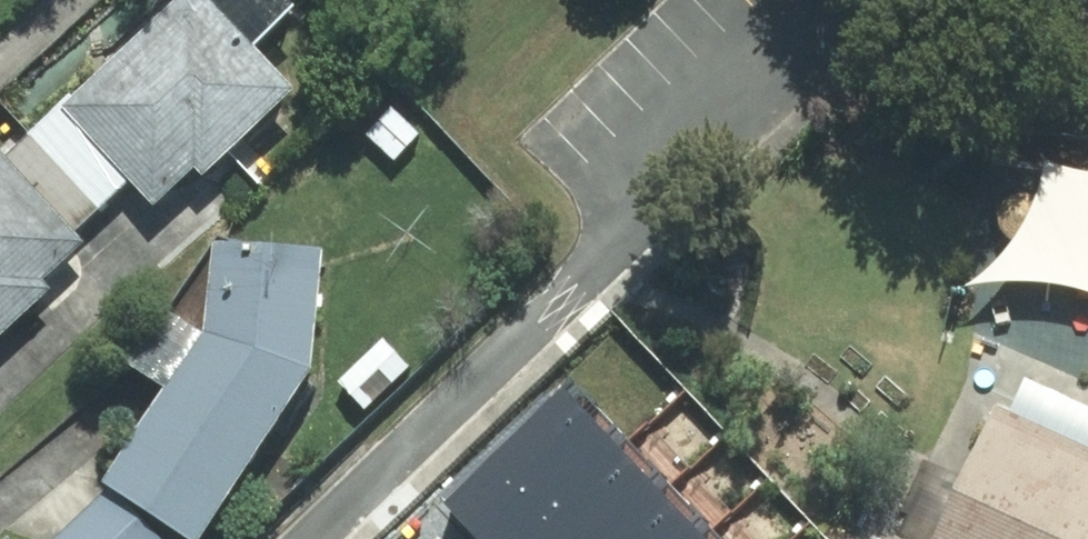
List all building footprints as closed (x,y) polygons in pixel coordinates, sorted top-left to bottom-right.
[(96,207),(131,175),(153,199),(193,163),(201,173),(293,88),(252,44),(211,0),(174,0),(29,134),(96,207)] [(252,44),(294,4),(290,0),(211,0),(252,44)] [(96,207),(29,134),(5,156),(0,151),(0,335),(51,289),(41,278),(82,241),(71,229),(96,207)] [(103,480),(111,486),(193,538),(196,538),(310,367),(319,249),(211,241),(204,331),(163,305),(125,363),(164,389),(103,480)] [(408,365),(382,338),(338,381),(364,408),(408,365)] [(451,504),(486,538),(523,538),(621,444),(570,391),(451,504)] [(936,538),(1087,538),(1087,451),(994,409),(936,538)] [(523,538),(609,538),(664,486),(621,444),(523,538)] [(111,486),(53,538),(193,538),(111,486)] [(609,538),(694,538),(706,527),(664,486),(609,538)] [(694,538),(716,538),(706,527),(694,538)]
